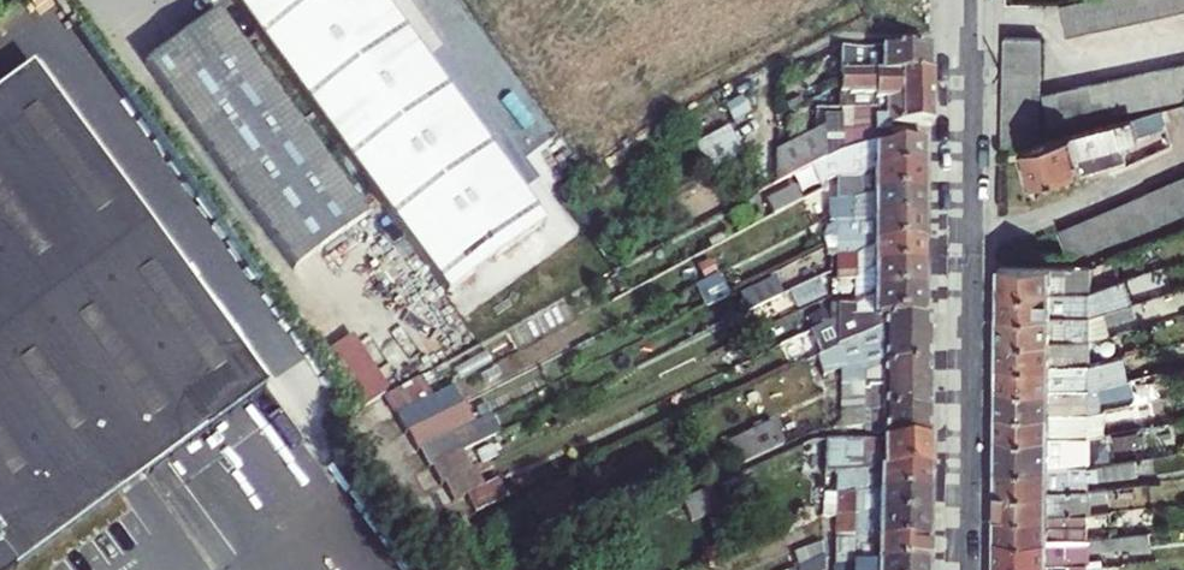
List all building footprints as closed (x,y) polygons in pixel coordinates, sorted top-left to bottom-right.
[(232,0),(449,292),(546,219),(383,0),(232,0)] [(1061,6),(1067,34),(1183,9),(1183,0),(1088,0),(1061,6)] [(217,11),(144,65),(296,269),(369,214),(217,11)] [(1003,38),(1002,71),(1038,72),(1038,38),(1003,38)] [(929,75),(929,50),(840,50),(839,75),(929,75)] [(1044,92),(1051,124),(1183,96),(1183,64),(1044,92)] [(0,92),(0,539),(20,567),(268,388),(37,66),(0,92)] [(1038,72),(1002,71),(1002,89),(1038,89),(1038,72)] [(929,75),(839,75),(839,86),(839,109),(857,109),(862,109),(881,109),(881,104),(929,103),(929,75)] [(1038,89),(1002,89),(1002,105),(1037,107),(1038,89)] [(839,131),(839,150),(882,142),(914,139),(914,129),(929,126),(929,103),(881,104),(881,109),(862,109),(857,109),(839,109),(839,116),(839,131)] [(1037,107),(1002,105),(1001,123),(1037,124),(1037,107)] [(1133,116),(1137,130),(1166,124),(1162,108),(1133,116)] [(775,153),(775,184),(810,165),(839,150),(839,131),(839,116),(823,116),(822,128),(775,153)] [(1137,130),(1133,116),(1023,146),(1034,180),(1083,167),(1084,171),(1128,158),(1124,140),(1139,136),(1137,130)] [(1037,134),(1037,124),(1001,123),(1001,146),(1037,134)] [(727,129),(696,145),(711,172),(741,156),(727,129)] [(826,181),(837,181),(854,180),(876,170),(923,170),(923,138),(914,139),(882,142),(839,150),(810,165),(819,186),(826,181)] [(837,185),(836,204),(856,203),(873,196),(923,195),(923,170),(876,170),(854,180),(837,181),(837,185)] [(1163,185),(1176,215),(1183,211),(1183,185),(1180,177),(1163,185)] [(1176,215),(1163,185),(1146,192),(1159,223),(1176,215)] [(792,189),(766,202),(773,215),(798,201),(792,189)] [(1159,223),(1146,192),(1130,199),(1144,229),(1159,223)] [(836,215),(836,225),(857,225),(867,221),(923,220),(923,195),(873,196),(856,203),(836,204),(836,215)] [(1130,199),(1115,205),(1128,235),(1134,233),(1144,229),(1130,199)] [(1128,235),(1115,205),(1101,211),(1113,241),(1128,235)] [(1113,241),(1101,211),(1086,218),(1098,246),(1113,241)] [(1098,246),(1086,218),(1070,225),(1082,252),(1098,246)] [(857,225),(836,225),(836,246),(836,257),(856,257),(870,243),(923,243),(923,220),(867,221),(857,225)] [(1082,252),(1070,225),(1057,230),(1067,254),(1076,254),(1082,252)] [(872,268),(923,268),(923,243),(870,243),(856,257),(836,257),(836,272),(836,282),(852,281),(872,268)] [(999,290),(1089,293),(1088,267),(1032,265),(999,264),(999,290)] [(922,290),(923,268),(872,268),(852,281),(836,282),(835,295),(835,306),(852,306),(860,300),(871,294),(872,290),(922,290)] [(715,275),(695,285),(704,306),(724,296),(715,275)] [(745,312),(746,314),(781,298),(773,280),(738,297),(739,299),(745,312)] [(797,313),(825,300),(816,281),(789,294),(797,313)] [(998,313),(1089,317),(1104,311),(1123,305),(1118,283),(1089,293),(999,290),(998,313)] [(806,336),(816,356),(840,345),(879,327),(879,316),(922,317),(922,290),(872,290),(871,294),(860,300),(852,306),(835,306),(835,322),(806,336)] [(745,312),(739,299),(732,303),(738,315),(745,312)] [(1125,313),(1123,305),(1104,311),(1106,320),(1125,313)] [(1089,317),(1088,339),(1099,336),(1110,333),(1106,320),(1104,311),(1089,317)] [(998,313),(998,338),(1088,339),(1089,317),(998,313)] [(879,327),(840,345),(840,371),(840,385),(861,385),(861,369),(870,369),(870,364),(871,342),(926,341),(926,317),(922,317),(879,316),(879,327)] [(998,363),(1087,364),(1088,339),(998,338),(998,363)] [(871,342),(870,364),(926,364),(926,341),(871,342)] [(840,371),(840,345),(816,356),(822,375),(840,371)] [(368,362),(348,374),(367,404),(386,392),(368,362)] [(998,363),(997,386),(1087,388),(1100,386),(1104,384),(1099,362),(1087,364),(998,363)] [(869,385),(869,388),(926,388),(926,364),(870,364),(870,369),(869,385)] [(861,369),(861,385),(869,385),(870,369),(861,369)] [(1104,384),(1100,386),(1102,398),(1132,390),(1129,378),(1104,384)] [(393,416),(424,400),(413,379),(382,396),(393,416)] [(840,385),(840,400),(861,400),(861,385),(840,385)] [(861,385),(861,400),(868,400),(869,388),(869,385),(861,385)] [(1087,388),(997,386),(997,410),(1086,411),(1087,388)] [(868,400),(869,413),(926,412),(926,388),(869,388),(868,400)] [(424,400),(393,416),(400,432),(404,430),(432,416),(435,415),(454,405),(446,389),(424,400)] [(840,400),(840,414),(860,413),(861,400),(840,400)] [(869,413),(868,400),(861,400),(860,413),(869,413)] [(414,450),(417,448),(444,435),(468,424),(458,403),(454,405),(435,415),(432,416),(404,430),(414,450)] [(997,410),(997,434),(1087,436),(1087,425),(1104,421),(1102,408),(1086,411),(997,410)] [(869,432),(880,432),(926,432),(926,412),(869,413),(869,432)] [(444,435),(417,448),(426,467),(430,466),(457,452),(460,451),(498,433),(489,413),(468,424),(444,435)] [(840,414),(840,428),(860,428),(860,413),(840,414)] [(737,469),(782,447),(770,422),(726,442),(737,469)] [(880,440),(926,440),(926,432),(880,432),(880,440)] [(1087,436),(997,434),(996,464),(1087,466),(1087,451),(1109,447),(1107,432),(1087,436)] [(844,469),(853,469),(877,469),(879,469),(880,440),(840,440),(821,441),(821,455),(845,455),(844,469)] [(926,469),(926,440),(880,440),(879,469),(926,469)] [(443,483),(469,470),(460,451),(457,452),(430,466),(439,485),(443,483)] [(845,455),(821,455),(821,469),(834,469),(844,469),(845,455)] [(1133,459),(1087,466),(996,464),(996,488),(1087,490),(1087,481),(1136,471),(1133,459)] [(452,502),(466,495),(483,487),(474,468),(469,470),(443,483),(452,502)] [(844,469),(834,469),(835,494),(926,495),(926,469),(879,469),(877,469),(853,469),(844,469)] [(497,481),(483,487),(466,495),(474,513),(504,499),(497,481)] [(572,482),(531,499),(539,518),(579,501),(572,482)] [(996,513),(1087,515),(1087,502),(1107,498),(1107,487),(1087,490),(996,488),(996,513)] [(821,517),(834,517),(835,494),(821,493),(821,517)] [(926,495),(835,494),(834,517),(926,518),(926,495)] [(1087,538),(1087,515),(996,513),(995,537),(1087,538)] [(834,536),(833,541),(925,542),(926,518),(834,517),(834,536)] [(470,535),(463,518),(450,524),(461,540),(470,535)] [(1086,565),(1101,564),(1100,557),(1086,556),(1087,550),(1152,543),(1150,532),(1087,538),(995,537),(995,561),(1087,562),(1086,565)] [(20,567),(0,539),(0,569),(16,569),(20,567)] [(925,542),(833,541),(833,553),(833,564),(925,566),(925,542)] [(794,557),(797,568),(818,559),(817,548),(794,557)] [(797,568),(798,569),(820,569),(818,559),(797,568)] [(995,569),(1086,569),(1086,565),(1087,562),(995,561),(995,569)]
